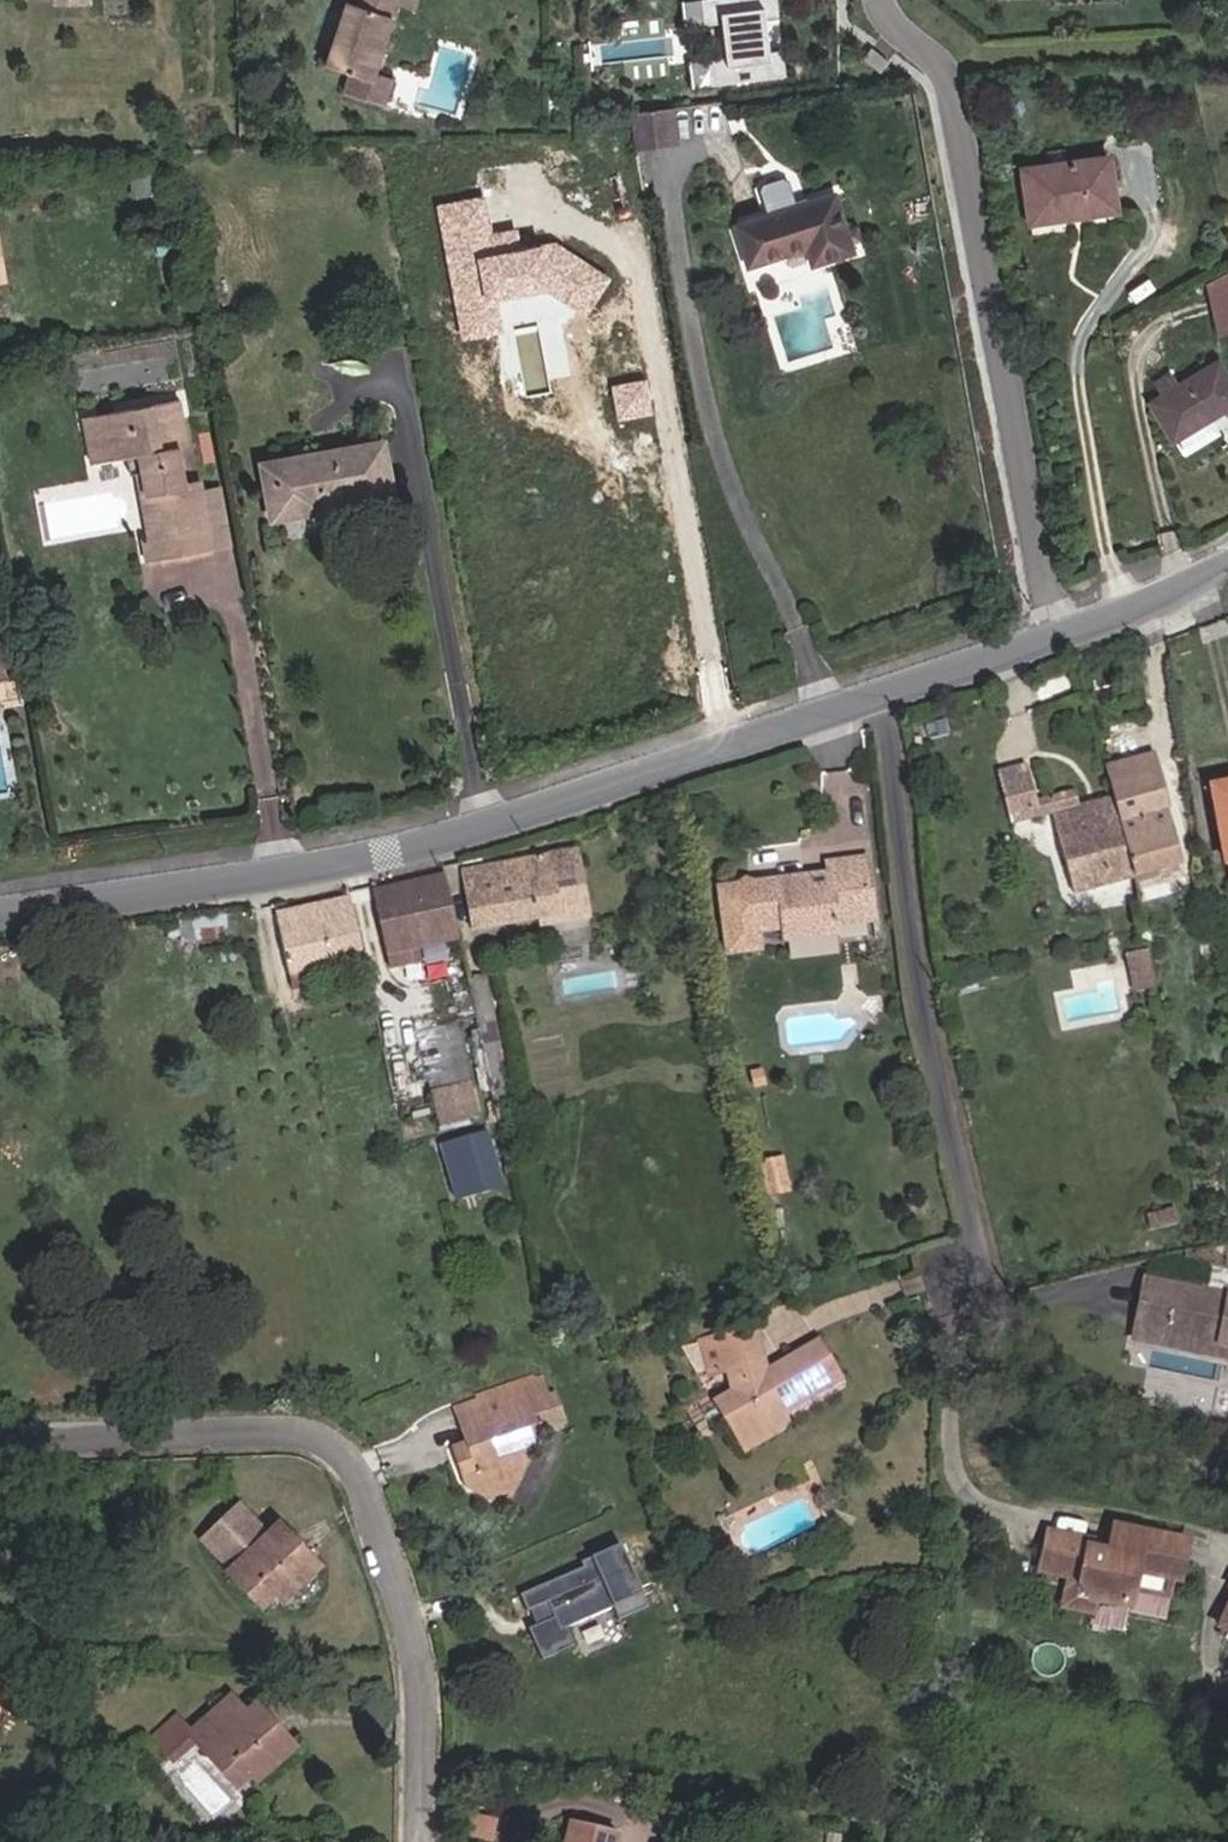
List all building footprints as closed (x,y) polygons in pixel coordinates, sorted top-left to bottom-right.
[(400,0),(365,0),(363,5),(350,2),(327,66),(346,73),(373,82),(376,74),(399,4),(400,0)] [(399,4),(416,10),(419,0),(400,0),(399,4)] [(768,4),(695,17),(699,42),(717,39),(724,73),(706,77),(710,101),(784,88),(779,63),(766,66),(760,31),(773,28),(768,4)] [(699,42),(695,17),(676,21),(681,45),(699,42)] [(890,69),(873,55),(865,66),(882,79),(890,69)] [(373,82),(346,73),(340,92),(384,105),(392,79),(376,74),(373,82)] [(710,101),(706,77),(687,80),(692,105),(710,101)] [(672,127),(633,132),(637,163),(676,158),(672,127)] [(1110,158),(1034,167),(1044,224),(1115,216),(1110,158)] [(1030,223),(1044,224),(1034,167),(1025,170),(1030,223)] [(157,179),(132,179),(133,197),(158,197),(157,179)] [(740,243),(754,283),(808,264),(812,277),(853,263),(835,210),(740,243)] [(1210,285),(1221,342),(1227,340),(1227,275),(1210,285)] [(1165,418),(1183,450),(1220,429),(1227,424),(1227,378),(1185,403),(1178,391),(1167,398),(1175,412),(1165,418)] [(638,390),(622,392),(625,409),(640,408),(638,390)] [(142,459),(145,476),(153,518),(171,516),(179,558),(227,551),(221,510),(207,513),(206,504),(186,506),(184,490),(178,445),(187,444),(180,398),(88,415),(95,465),(129,461),(142,459)] [(1227,443),(1220,429),(1183,450),(1192,464),(1227,443)] [(268,463),(278,519),(328,511),(326,500),(397,489),(390,443),(268,463)] [(132,478),(145,476),(142,459),(129,461),(132,478)] [(186,506),(206,504),(204,493),(203,489),(184,490),(186,506)] [(207,513),(221,510),(218,491),(204,493),(206,504),(207,513)] [(146,564),(179,558),(171,516),(153,518),(156,537),(142,539),(146,564)] [(1103,769),(1150,755),(1144,730),(1097,743),(1103,769)] [(1150,755),(1103,769),(1109,790),(1131,874),(1179,860),(1150,755)] [(1001,798),(1029,791),(1022,766),(995,774),(1001,798)] [(1203,776),(1218,853),(1224,852),(1226,869),(1227,869),(1227,771),(1203,776)] [(1072,788),(1047,796),(1050,812),(1051,814),(1070,889),(1131,874),(1109,790),(1075,800),(1072,788)] [(1008,823),(1020,820),(1018,812),(1032,808),(1031,799),(1029,791),(1001,798),(1008,823)] [(1050,812),(1047,796),(1031,799),(1032,808),(1018,812),(1020,820),(1050,812)] [(650,809),(652,822),(675,817),(672,805),(650,809)] [(523,921),(578,911),(566,845),(554,847),(561,884),(537,889),(541,910),(522,914),(523,921)] [(554,847),(459,865),(470,923),(522,914),(541,910),(537,889),(561,884),(554,847)] [(711,886),(717,931),(749,928),(771,925),(775,942),(832,934),(832,924),(869,917),(860,856),(823,859),(826,886),(800,888),(800,878),(748,883),(748,890),(735,891),(734,882),(711,886)] [(414,944),(454,935),(439,875),(368,892),(383,950),(414,944)] [(674,876),(675,889),(686,887),(684,875),(674,876)] [(343,898),(274,912),(286,970),(305,966),(355,955),(343,898)] [(223,915),(191,918),(193,941),(224,939),(223,915)] [(749,928),(717,931),(719,951),(750,947),(749,928)] [(476,934),(454,939),(463,973),(483,968),(476,934)] [(1143,943),(1119,948),(1125,982),(1150,977),(1143,943)] [(414,944),(383,950),(386,966),(416,961),(414,944)] [(305,966),(286,970),(289,988),(308,985),(305,966)] [(423,1082),(461,1073),(448,1015),(410,1024),(423,1082)] [(761,1076),(757,1059),(744,1061),(747,1078),(761,1076)] [(461,1073),(423,1082),(431,1115),(457,1109),(470,1106),(461,1073)] [(457,1109),(431,1115),(449,1187),(476,1182),(457,1109)] [(786,1180),(778,1145),(757,1150),(766,1185),(786,1180)] [(1199,1253),(1194,1279),(1139,1270),(1132,1314),(1227,1329),(1227,1257),(1199,1253)] [(1132,1314),(1129,1326),(1227,1342),(1227,1329),(1132,1314)] [(734,1386),(726,1390),(713,1397),(743,1452),(782,1430),(780,1408),(843,1370),(820,1329),(760,1365),(753,1370),(750,1361),(731,1366),(734,1386)] [(720,1358),(726,1390),(734,1386),(731,1366),(750,1361),(753,1370),(760,1365),(756,1346),(720,1358)] [(448,1427),(485,1416),(479,1396),(443,1405),(448,1427)] [(471,1498),(482,1494),(498,1488),(505,1475),(501,1458),(523,1451),(534,1433),(525,1405),(485,1416),(448,1427),(460,1469),(451,1473),(456,1485),(471,1498)] [(224,1579),(268,1619),(321,1563),(284,1528),(270,1543),(238,1511),(202,1551),(228,1575),(224,1579)] [(1052,1572),(1079,1578),(1089,1580),(1098,1594),(1108,1603),(1114,1604),(1143,1608),(1151,1570),(1193,1576),(1201,1537),(1123,1522),(1120,1549),(1101,1546),(1102,1538),(1058,1530),(1052,1572)] [(649,1601),(620,1538),(580,1556),(582,1562),(519,1590),(527,1607),(547,1598),(554,1613),(529,1625),(544,1656),(576,1642),(568,1623),(614,1602),(620,1614),(649,1601)] [(1217,1622),(1227,1626),(1227,1592),(1217,1622)] [(199,1760),(237,1792),(287,1737),(256,1712),(248,1722),(226,1700),(195,1733),(209,1747),(199,1760)] [(597,1823),(590,1841),(638,1841),(640,1838),(597,1823)]
